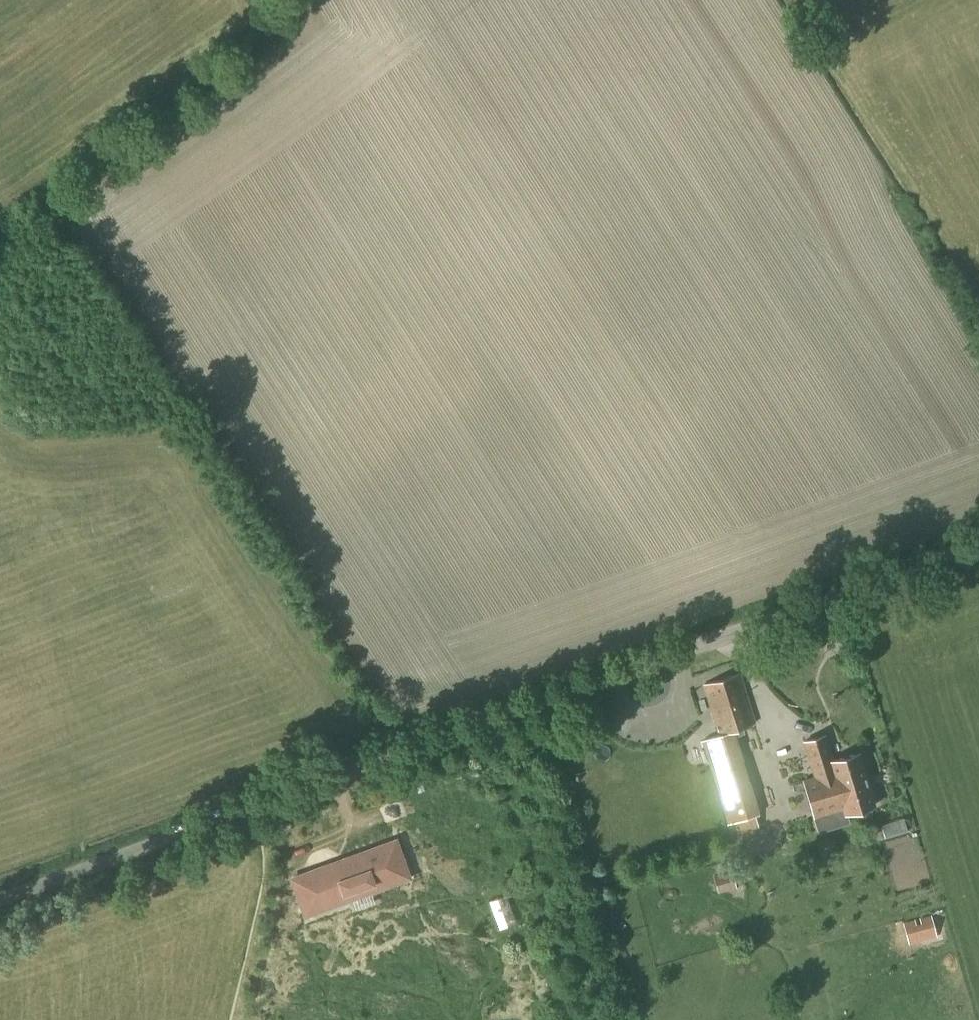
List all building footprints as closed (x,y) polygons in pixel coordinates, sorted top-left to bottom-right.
[(718,735),(703,741),(710,765),(741,756),(735,736),(734,731),(743,728),(756,723),(740,672),(703,685),(718,735)] [(832,761),(825,736),(804,742),(816,781),(804,785),(814,817),(836,811),(838,817),(875,806),(859,753),(832,761)] [(727,823),(734,821),(754,815),(758,813),(748,779),(717,788),(727,823)] [(887,825),(889,835),(913,830),(911,821),(887,825)] [(322,867),(292,878),(305,915),(408,877),(395,841),(344,859),(322,867)] [(720,883),(724,894),(745,887),(741,876),(720,883)] [(363,909),(382,906),(381,897),(361,900),(363,909)] [(904,923),(909,944),(936,937),(931,916),(904,923)]
